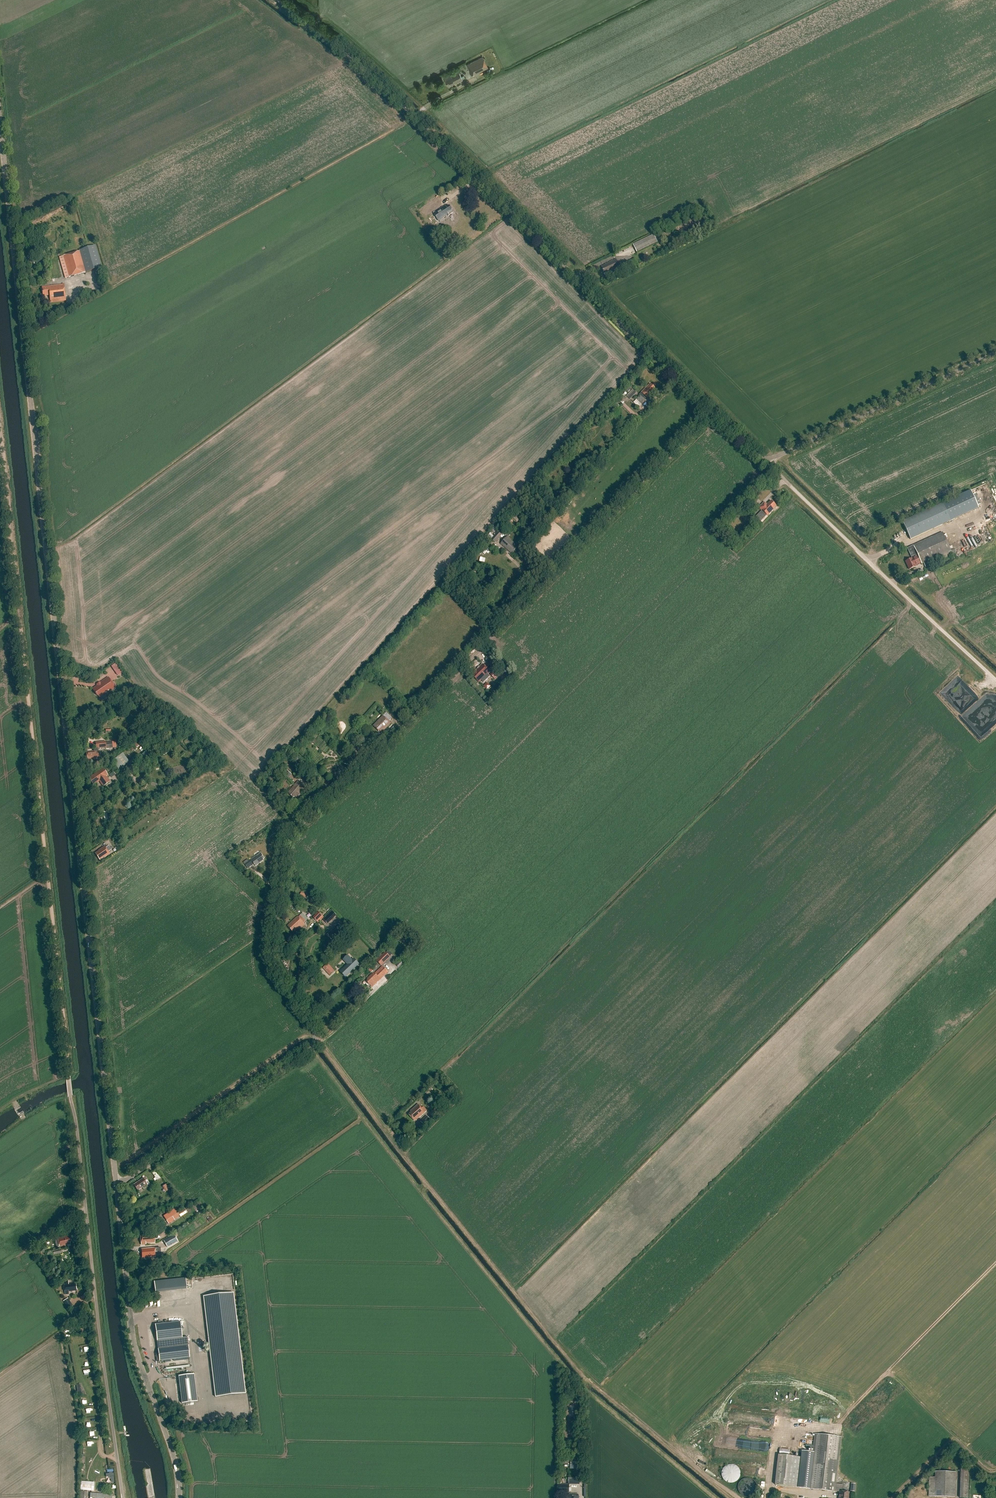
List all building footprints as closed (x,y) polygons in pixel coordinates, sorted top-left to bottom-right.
[(467,65),(473,76),(488,68),(483,57),(467,65)] [(451,76),(445,79),(448,86),(450,85),(451,86),(463,81),(459,73),(451,76)] [(437,211),(434,214),(439,221),(448,215),(449,216),(453,213),(449,206),(448,207),(447,205),(437,212),(437,211)] [(633,245),(637,253),(657,242),(653,235),(633,245)] [(65,265),(62,266),(65,279),(102,268),(95,246),(79,251),(79,252),(63,257),(65,265)] [(635,259),(624,264),(625,266),(621,268),(623,273),(627,271),(638,265),(635,259)] [(605,274),(606,276),(621,269),(616,260),(601,267),(605,274)] [(64,284),(62,284),(62,285),(42,288),(43,296),(50,295),(50,303),(66,301),(64,284)] [(639,395),(640,396),(636,400),(641,405),(645,401),(643,399),(645,397),(647,399),(655,390),(654,389),(655,388),(650,384),(639,395)] [(631,399),(638,392),(633,388),(627,395),(631,399)] [(910,540),(951,521),(979,508),(971,491),(902,522),(910,540)] [(773,509),(776,506),(771,501),(768,505),(767,504),(766,506),(764,504),(759,508),(762,511),(756,517),(761,522),(767,516),(773,510),(773,509)] [(491,540),(495,543),(502,536),(498,532),(491,540)] [(950,550),(942,533),(908,549),(912,559),(906,562),(909,570),(916,567),(915,565),(921,563),(922,564),(924,563),(925,568),(956,554),(953,549),(950,550)] [(507,537),(501,544),(511,554),(513,552),(514,553),(518,547),(507,537)] [(489,671),(496,665),(492,660),(484,667),(482,665),(476,671),(474,669),(471,672),(475,676),(474,677),(479,682),(483,678),(483,679),(490,672),(489,671)] [(113,666),(119,675),(124,673),(118,663),(113,666)] [(495,680),(501,675),(496,670),(490,675),(495,680)] [(97,685),(97,686),(93,689),(97,696),(98,695),(99,697),(104,694),(105,694),(110,691),(115,688),(108,678),(97,685)] [(487,690),(491,686),(487,682),(482,686),(487,690)] [(987,717),(993,711),(995,708),(988,701),(981,709),(984,712),(983,713),(987,717)] [(386,713),(383,716),(373,726),(379,732),(379,731),(382,733),(391,723),(385,718),(388,715),(386,713)] [(94,752),(86,752),(87,759),(88,759),(88,761),(100,760),(98,749),(106,748),(106,743),(106,742),(96,743),(96,749),(93,749),(94,750),(94,752)] [(122,754),(112,761),(119,770),(128,763),(122,754)] [(92,778),(89,779),(93,785),(96,782),(97,783),(99,781),(103,787),(110,782),(106,777),(108,775),(103,768),(91,777),(92,778)] [(291,774),(285,769),(282,773),(288,778),(291,774)] [(290,794),(289,795),(293,798),(292,799),(293,799),(293,800),(294,800),(295,800),(295,799),(296,798),(297,796),(299,797),(301,795),(300,793),(305,788),(298,782),(289,793),(290,794)] [(105,821),(110,820),(108,815),(107,811),(102,812),(105,821)] [(99,851),(95,854),(99,860),(104,857),(104,858),(110,854),(108,852),(111,850),(109,846),(105,848),(105,847),(98,851),(99,851)] [(263,859),(264,859),(260,853),(245,865),(248,869),(254,864),(256,866),(264,861),(263,859)] [(332,911),(323,920),(328,924),(337,915),(332,911)] [(318,923),(324,917),(318,912),(313,917),(318,923)] [(299,917),(298,916),(287,926),(292,932),(294,931),(295,932),(299,928),(301,930),(306,926),(304,924),(305,924),(304,923),(306,921),(301,915),(299,917)] [(339,935),(344,930),(338,924),(328,934),(329,936),(328,936),(334,942),(340,935),(339,935)] [(345,968),(350,973),(362,962),(352,951),(348,955),(353,960),(345,968)] [(381,966),(390,957),(385,952),(376,961),(381,966)] [(333,970),(328,964),(323,969),(328,975),(333,970)] [(367,982),(372,986),(387,971),(383,967),(375,974),(374,973),(368,979),(369,980),(367,982)] [(410,1111),(411,1113),(409,1115),(414,1121),(415,1120),(416,1121),(427,1111),(423,1107),(422,1108),(418,1105),(410,1111)] [(442,1111),(437,1106),(433,1110),(438,1115),(442,1111)] [(427,1116),(421,1122),(424,1126),(430,1120),(427,1116)] [(152,1173),(155,1177),(157,1180),(161,1178),(159,1175),(159,1174),(156,1170),(152,1173)] [(143,1179),(134,1185),(138,1191),(147,1185),(143,1179)] [(187,1213),(185,1209),(178,1213),(181,1217),(187,1213)] [(156,1232),(140,1234),(140,1237),(141,1242),(141,1245),(146,1245),(146,1244),(155,1243),(155,1240),(157,1239),(156,1232)] [(174,1235),(164,1241),(167,1247),(178,1241),(174,1235)] [(58,1239),(55,1240),(56,1247),(59,1247),(60,1247),(71,1244),(71,1243),(72,1242),(70,1236),(58,1239)] [(159,1248),(142,1250),(142,1258),(155,1257),(160,1257),(159,1248)] [(185,1278),(154,1282),(155,1292),(187,1289),(185,1278)] [(76,1283),(69,1284),(69,1281),(64,1282),(65,1293),(66,1292),(66,1293),(68,1293),(67,1292),(77,1291),(76,1283)] [(233,1293),(203,1297),(215,1397),(245,1394),(233,1293)] [(73,1306),(68,1298),(63,1301),(68,1309),(73,1306)] [(81,1314),(78,1307),(73,1309),(75,1316),(81,1314)] [(164,1321),(165,1324),(155,1325),(157,1341),(158,1349),(158,1353),(156,1353),(157,1362),(160,1362),(160,1361),(189,1358),(188,1346),(187,1337),(182,1338),(180,1322),(167,1324),(167,1320),(164,1321)] [(194,1374),(178,1376),(182,1404),(197,1402),(194,1374)] [(840,1437),(816,1435),(810,1489),(835,1492),(835,1491),(840,1492),(839,1497),(849,1497),(849,1493),(842,1492),(843,1485),(836,1484),(837,1472),(836,1472),(840,1437)] [(561,1445),(561,1454),(570,1454),(570,1445),(561,1445)] [(778,1455),(775,1485),(799,1488),(802,1457),(778,1455)] [(740,1476),(740,1473),(740,1471),(739,1468),(737,1466),(735,1465),(732,1464),(729,1464),(727,1465),(725,1467),(723,1469),(722,1471),(722,1474),(722,1477),(723,1479),(725,1481),(727,1482),(730,1483),(733,1483),(735,1482),(738,1480),(739,1478),(740,1476)] [(960,1497),(963,1497),(968,1497),(969,1468),(961,1468),(960,1497)] [(929,1477),(928,1497),(955,1497),(956,1472),(935,1472),(935,1478),(929,1477)] [(738,1485),(738,1488),(738,1490),(740,1493),(741,1495),(744,1496),(746,1497),(749,1497),(751,1496),(754,1495),(755,1493),(756,1490),(757,1487),(756,1485),(755,1482),(753,1480),(751,1479),(749,1478),(746,1478),(743,1479),(741,1481),(739,1483),(738,1485)] [(569,1484),(558,1484),(558,1492),(569,1493),(569,1484)]
